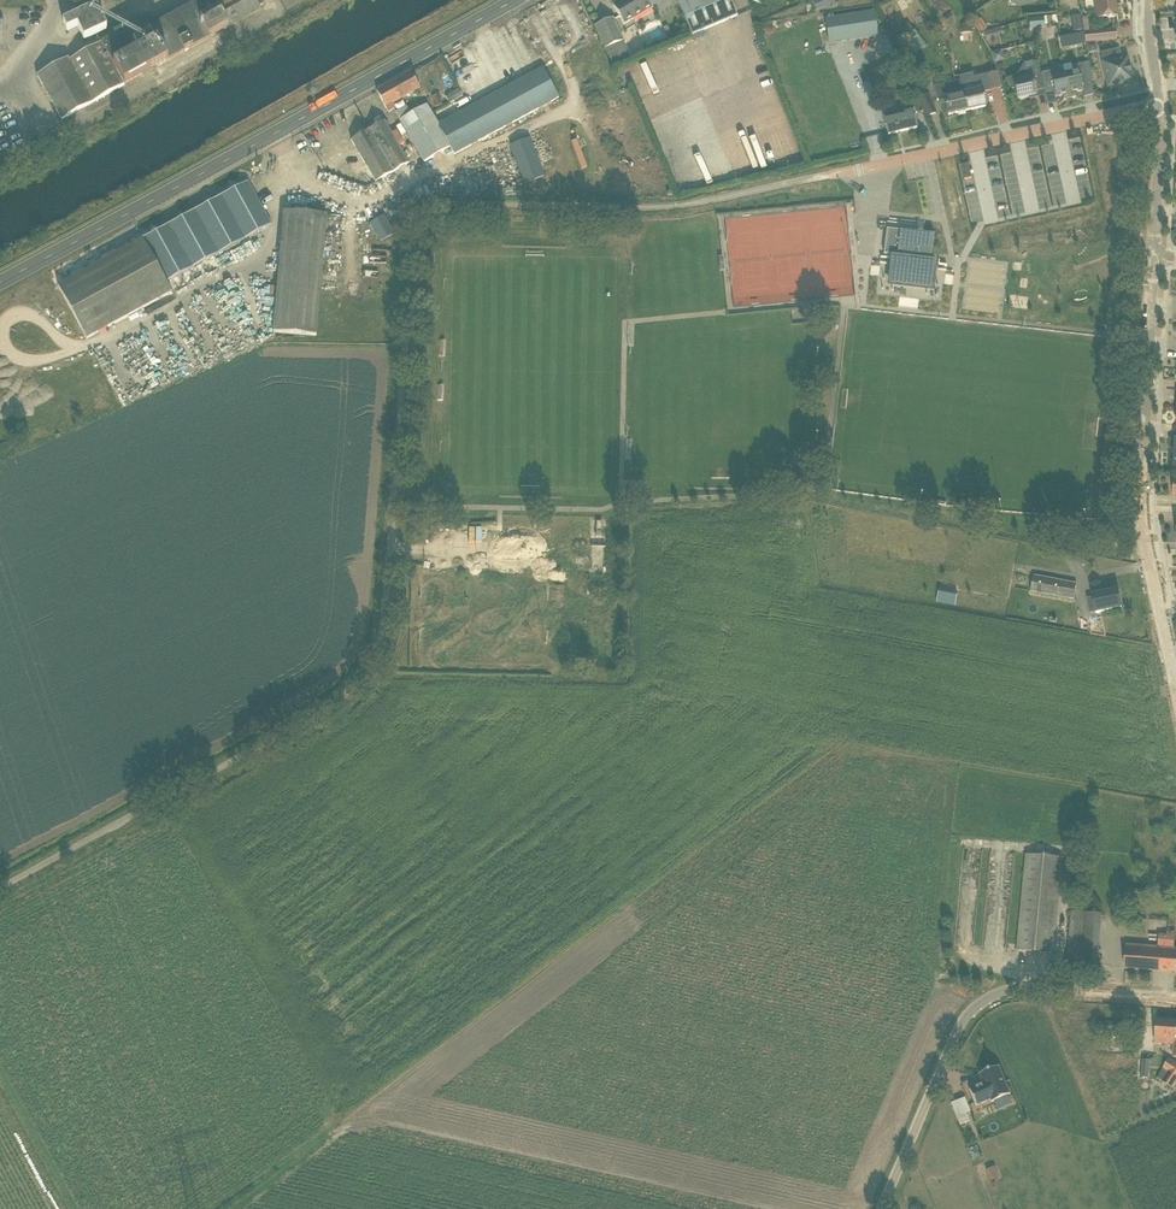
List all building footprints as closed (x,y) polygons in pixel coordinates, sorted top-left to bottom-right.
[(228,28),(261,10),(260,7),(264,4),(262,0),(203,0),(150,29),(145,20),(70,61),(69,58),(37,76),(62,120),(125,86),(125,85),(151,71),(163,64),(228,28)] [(653,8),(648,0),(624,0),(613,6),(624,25),(653,8)] [(678,3),(692,36),(737,17),(730,0),(684,0),(678,3)] [(823,0),(818,0),(814,2),(818,11),(826,7),(823,0)] [(1117,17),(1115,0),(1093,0),(1095,19),(1117,17)] [(877,37),(873,12),(824,20),(828,45),(877,37)] [(1073,32),(1083,30),(1081,15),(1071,17),(1073,32)] [(1045,17),(1029,18),(1030,29),(1037,28),(1046,28),(1045,24),(1045,17)] [(103,22),(101,18),(78,28),(81,32),(103,22)] [(606,50),(623,42),(613,19),(596,26),(606,50)] [(923,40),(915,30),(909,23),(899,30),(904,38),(903,38),(911,49),(923,40)] [(978,27),(981,33),(988,28),(984,23),(978,27)] [(1001,28),(996,29),(994,30),(985,32),(987,39),(988,43),(991,42),(990,40),(996,39),(995,37),(999,36),(998,34),(1002,33),(1001,28)] [(1085,43),(1117,39),(1116,29),(1084,33),(1085,43)] [(1080,45),(1078,34),(1060,38),(1062,49),(1080,45)] [(1095,42),(1086,44),(1089,53),(1098,51),(1095,42)] [(1135,83),(1132,72),(1129,72),(1128,68),(1129,68),(1127,58),(1122,59),(1120,49),(1100,53),(1106,79),(1109,78),(1111,87),(1123,84),(1123,86),(1135,83)] [(1035,92),(1044,90),(1040,73),(1038,62),(1025,65),(1019,75),(1008,80),(1012,89),(1015,88),(1017,99),(1036,95),(1035,92)] [(1089,62),(1072,66),(1073,72),(1064,74),(1070,98),(1076,97),(1075,93),(1083,91),(1081,84),(1092,82),(1089,62)] [(438,126),(426,105),(411,114),(407,107),(397,113),(401,120),(402,120),(426,162),(452,148),(455,154),(559,98),(543,68),(438,126)] [(1063,100),(1070,98),(1064,74),(1056,76),(1054,70),(1040,73),(1044,90),(1045,93),(1054,91),(1055,97),(1062,96),(1063,100)] [(419,88),(411,73),(377,92),(388,112),(395,108),(392,104),(419,88)] [(961,85),(967,111),(986,107),(982,91),(989,89),(986,75),(973,78),(974,82),(961,85)] [(948,115),(967,111),(961,85),(960,81),(959,81),(960,84),(947,86),(946,84),(934,87),(937,101),(944,99),(948,115)] [(446,96),(450,104),(463,96),(459,89),(446,96)] [(926,117),(927,117),(936,113),(928,96),(918,100),(926,117)] [(884,115),(889,135),(917,129),(913,114),(917,113),(915,103),(902,106),(905,117),(894,119),(892,113),(884,115)] [(409,164),(384,121),(351,140),(355,146),(359,154),(376,183),(409,164)] [(544,177),(530,139),(510,146),(525,184),(544,177)] [(271,225),(248,182),(221,197),(244,239),(271,225)] [(221,197),(204,207),(195,211),(218,254),(244,239),(221,197)] [(218,254),(195,211),(169,225),(192,268),(218,254)] [(327,215),(283,211),(273,332),(317,336),(327,215)] [(384,216),(370,224),(381,242),(395,234),(384,216)] [(169,225),(151,235),(143,240),(166,282),(192,268),(169,225)] [(931,263),(935,235),(921,233),(900,230),(887,229),(884,253),(897,255),(896,258),(893,258),(890,284),(932,289),(935,263),(931,263)] [(143,240),(121,252),(58,286),(87,339),(172,292),(166,282),(143,240)] [(1077,584),(1070,582),(1071,575),(1067,574),(1066,582),(1034,576),(1030,592),(1074,600),(1077,584)] [(1096,614),(1108,611),(1122,608),(1119,591),(1103,594),(1100,583),(1090,585),(1093,597),(1096,614)] [(1063,858),(1027,855),(1026,855),(1018,950),(1054,954),(1063,858)] [(1127,945),(1125,968),(1175,972),(1175,949),(1127,945)] [(1175,1044),(1175,1032),(1175,1022),(1157,1020),(1155,1043),(1175,1044)] [(1123,1023),(1098,1022),(1097,1031),(1123,1033),(1123,1023)] [(1163,1070),(1167,1072),(1161,1082),(1173,1089),(1175,1085),(1175,1063),(1169,1059),(1163,1070)] [(1148,1079),(1149,1067),(1150,1061),(1141,1060),(1140,1079),(1148,1079)] [(1011,1094),(999,1066),(980,1074),(983,1083),(969,1089),(976,1106),(990,1100),(991,1102),(1011,1094)] [(965,1112),(956,1116),(960,1125),(969,1121),(965,1112)]
